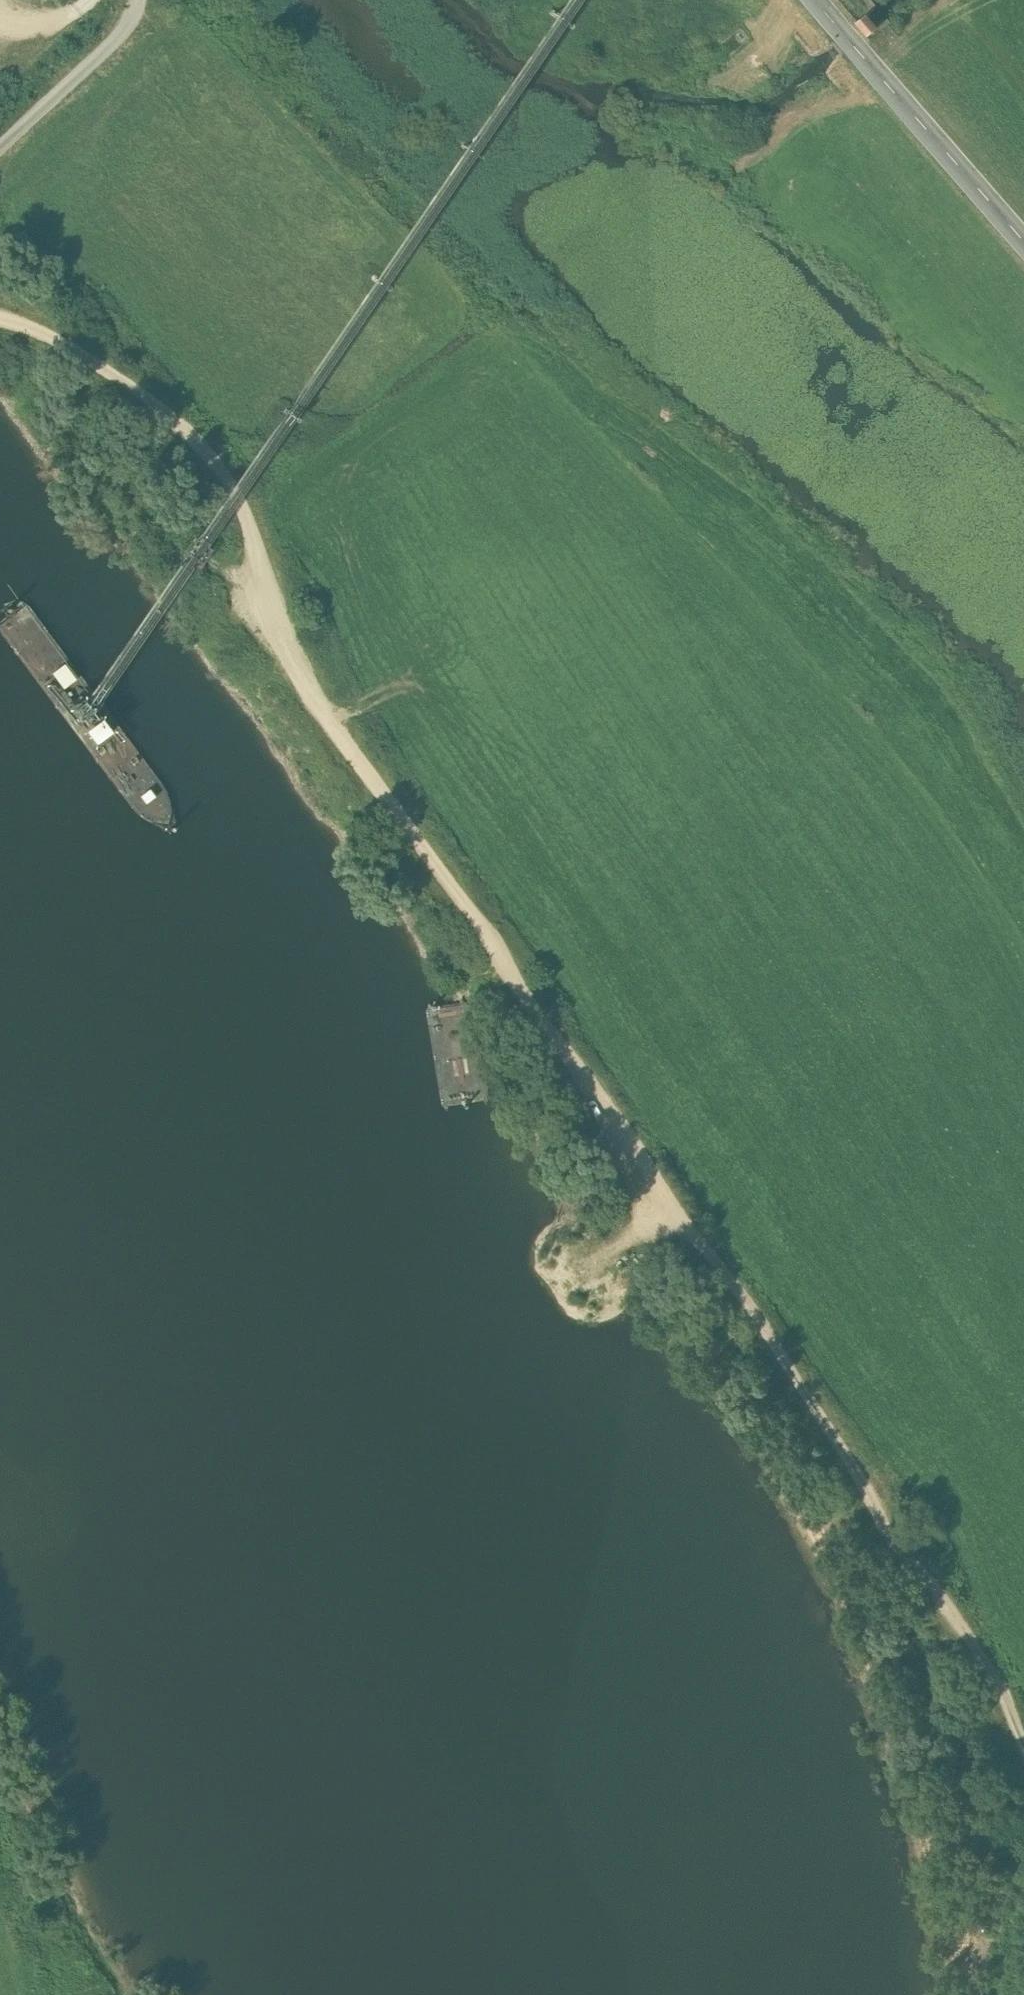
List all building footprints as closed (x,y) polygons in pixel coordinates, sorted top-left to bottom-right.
[(859,26),(868,36),(877,29),(874,25),(871,21),(868,18),(859,26)]
